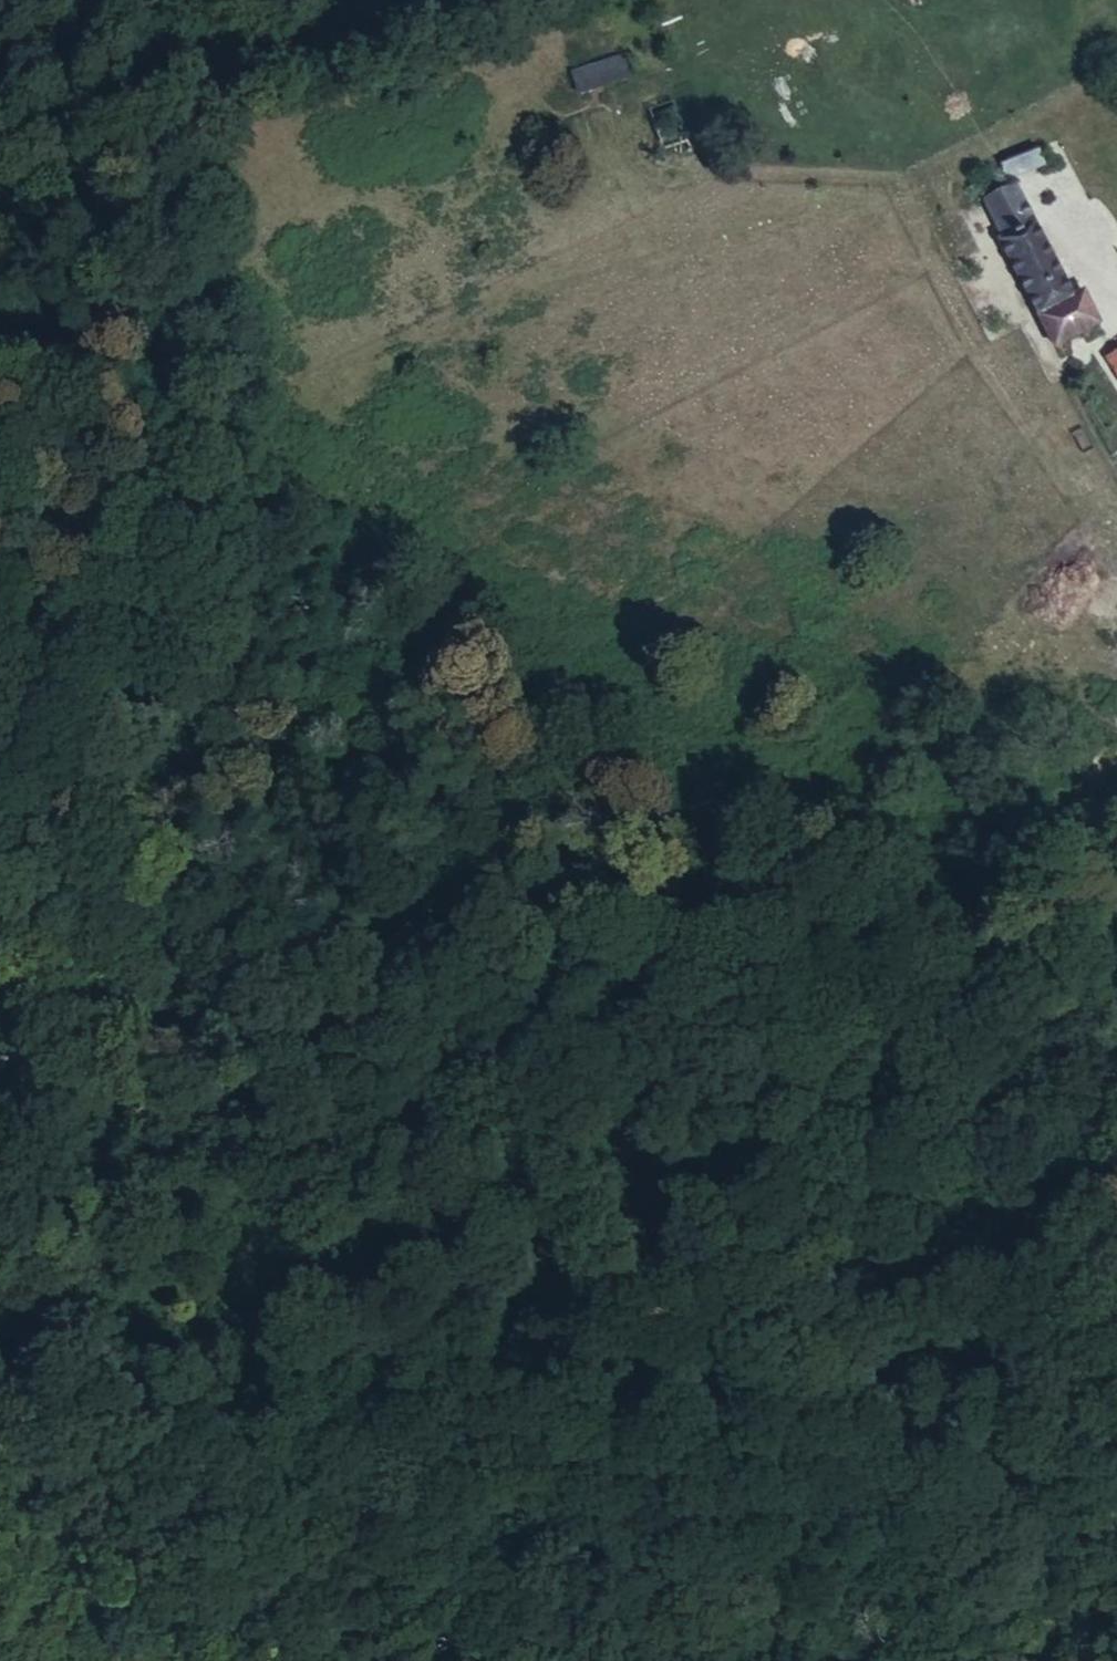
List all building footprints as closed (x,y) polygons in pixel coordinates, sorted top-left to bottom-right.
[(625,52),(570,65),(576,90),(631,77),(625,52)] [(994,192),(1035,176),(1028,161),(989,177),(994,192)] [(1004,196),(975,211),(996,248),(990,252),(1049,360),(1082,342),(1114,398),(1116,396),(1116,346),(1110,350),(1082,302),(1068,309),(1004,196)]
